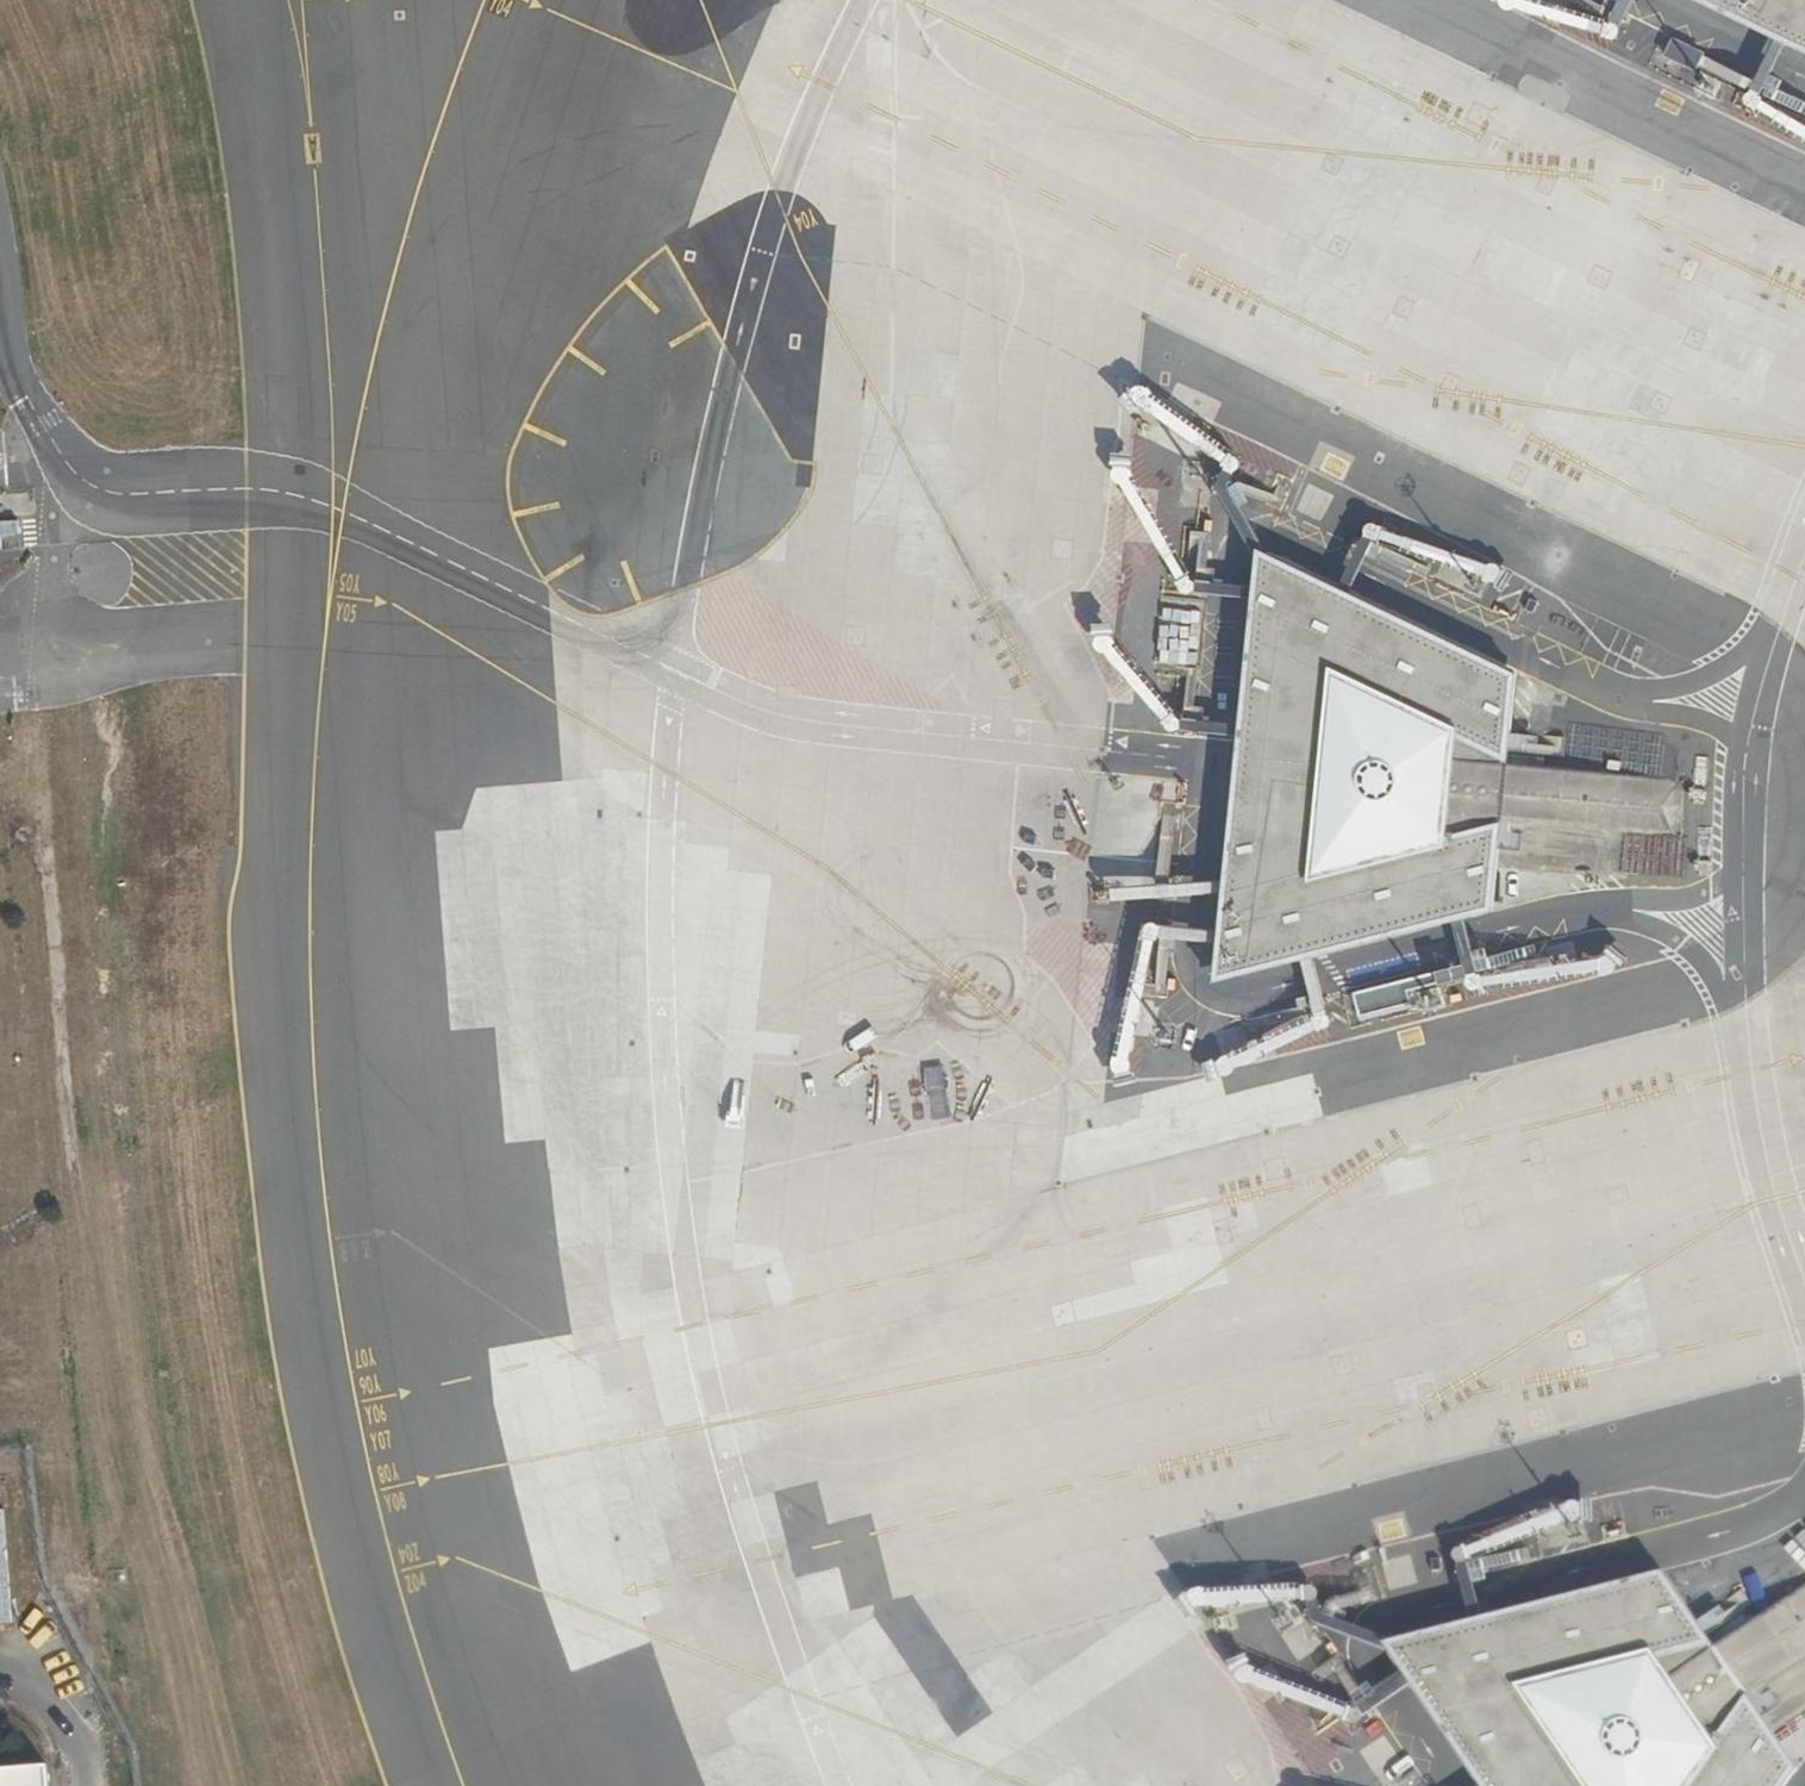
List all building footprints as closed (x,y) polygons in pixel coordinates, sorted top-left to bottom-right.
[(1775,44),(1804,58),(1804,0),(1682,0),(1775,44)] [(1502,749),(1510,672),(1343,595),(1248,551),(1244,595),(1230,734),(1213,890),(1208,940),(1204,989),(1310,961),(1463,922),(1488,916),(1491,873),(1606,882),(1614,873),(1619,832),(1662,835),(1669,831),(1671,827),(1672,819),(1673,804),(1674,794),(1674,787),(1660,781),(1500,767),(1502,749)] [(1354,991),(1362,1019),(1412,1006),(1408,990),(1439,982),(1454,978),(1480,972),(1477,960),(1451,967),(1436,970),(1354,991)] [(1373,1649),(1402,1691),(1467,1785),(1789,1785),(1794,1778),(1768,1741),(1804,1715),(1804,1585),(1709,1654),(1704,1646),(1657,1577),(1478,1622),(1378,1647),(1373,1649)] [(0,1773),(0,1785),(44,1785),(43,1770),(0,1773)]
